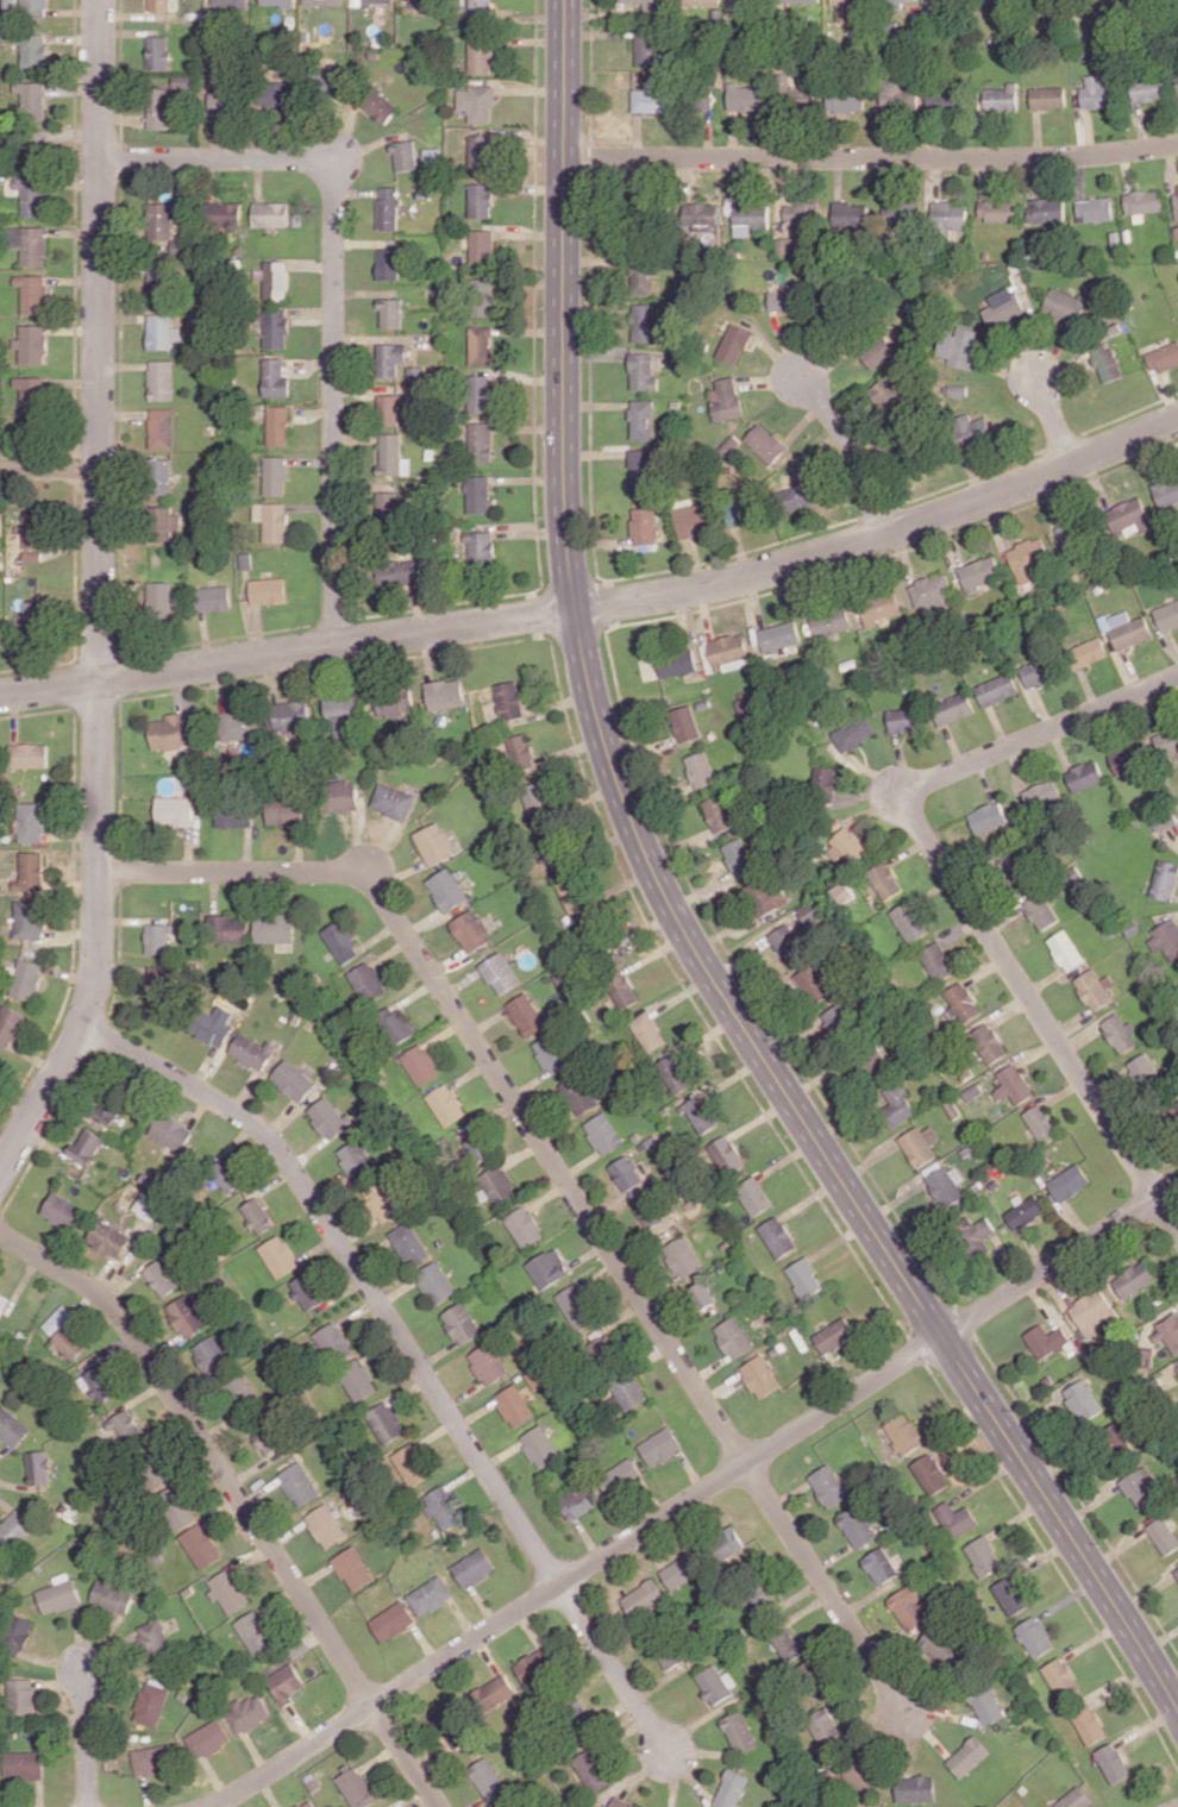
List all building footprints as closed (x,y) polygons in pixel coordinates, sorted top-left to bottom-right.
[(4,10),(15,10),(15,0),(4,0),(4,10)] [(22,18),(48,17),(47,0),(22,0),(22,18)] [(172,0),(150,0),(150,10),(172,10),(172,0)] [(469,23),(492,22),(491,0),(469,0),(469,23)] [(619,2),(644,2),(644,13),(665,14),(665,0),(619,0),(619,2)] [(833,21),(852,20),(852,8),(869,7),(869,0),(833,0),(833,21)] [(637,66),(657,66),(656,29),(636,30),(637,66)] [(23,44),(22,70),(47,71),(48,32),(15,32),(15,44),(23,44)] [(169,69),(170,36),(148,35),(148,69),(169,69)] [(491,73),(490,44),(468,45),(469,74),(491,73)] [(342,68),(321,67),(320,92),(341,92),(342,68)] [(192,75),(174,75),(174,88),(191,88),(192,75)] [(1112,86),(1101,86),(1101,75),(1085,75),(1085,86),(1081,86),(1081,108),(1113,107),(1112,86)] [(1132,101),(1165,100),(1164,79),(1131,81),(1132,101)] [(15,81),(15,92),(22,92),(22,118),(45,119),(46,82),(15,81)] [(740,85),(740,81),(728,82),(729,110),(765,109),(765,84),(740,85)] [(632,112),(671,112),(671,89),(660,89),(660,82),(646,82),(646,89),(633,88),(632,112)] [(1017,82),(1008,82),(1008,88),(984,88),(985,110),(1018,109),(1017,82)] [(234,111),(232,84),(209,85),(210,112),(234,111)] [(882,84),(882,110),(918,111),(919,85),(882,84)] [(457,89),(457,109),(468,109),(468,122),(492,122),(493,85),(468,85),(468,89),(457,89)] [(714,108),(713,86),(685,88),(686,109),(714,108)] [(1065,86),(1030,88),(1031,109),(1066,107),(1065,86)] [(148,128),(173,128),(173,89),(149,88),(148,128)] [(398,108),(373,88),(360,105),(384,125),(398,108)] [(865,111),(864,88),(827,89),(828,112),(865,111)] [(963,91),(927,92),(927,111),(964,109),(963,91)] [(470,169),(493,169),(492,134),(469,135),(470,169)] [(45,170),(46,138),(22,137),(21,169),(45,170)] [(395,171),(417,170),(415,140),(393,141),(395,171)] [(22,189),(21,217),(44,218),(46,178),(14,177),(14,188),(22,189)] [(469,217),(492,217),(493,184),(470,184),(469,217)] [(379,230),(399,229),(399,186),(378,187),(379,230)] [(1143,221),(1142,212),(1162,210),(1160,189),(1124,192),(1125,215),(1133,214),(1134,222),(1143,221)] [(1030,222),(1064,221),(1063,198),(1029,199),(1030,222)] [(1112,198),(1076,199),(1077,221),(1113,220),(1112,198)] [(1015,220),(1015,200),(978,200),(978,221),(1015,220)] [(241,201),(206,202),(207,226),(241,225),(241,201)] [(769,229),(769,201),(734,201),(734,236),(752,236),(752,230),(769,229)] [(967,201),(932,202),(933,231),(967,230),(967,201)] [(149,239),(173,239),(173,224),(180,224),(180,202),(149,203),(149,239)] [(253,226),(288,227),(288,202),(253,202),(253,226)] [(784,203),(785,225),(819,224),(818,202),(784,203)] [(868,203),(833,202),(832,226),(854,226),(854,231),(867,231),(868,203)] [(684,227),(709,227),(709,226),(718,226),(718,203),(684,203),(684,227)] [(882,204),(883,228),(918,227),(917,203),(882,204)] [(47,227),(10,227),(11,247),(21,247),(22,266),(47,266),(47,227)] [(470,265),(495,266),(495,230),(471,230),(470,265)] [(402,279),(402,247),(377,248),(377,279),(402,279)] [(264,299),(288,299),(288,261),(264,261),(264,299)] [(653,293),(654,266),(632,265),(632,293),(653,293)] [(148,269),(149,304),(172,303),(171,269),(148,269)] [(22,314),(47,313),(47,275),(14,276),(14,285),(22,285),(22,314)] [(474,279),(474,315),(495,316),(495,279),(474,279)] [(769,311),(800,312),(801,284),(779,283),(778,291),(770,290),(769,311)] [(988,296),(992,305),(982,309),(992,329),(1025,313),(1012,285),(988,296)] [(1088,300),(1053,286),(1043,309),(1078,324),(1088,300)] [(380,328),(402,328),(402,298),(380,299),(380,328)] [(655,304),(633,303),(632,341),(666,342),(666,329),(654,328),(655,304)] [(264,348),(287,348),(287,309),(264,309),(264,348)] [(148,349),(172,349),(172,341),(181,341),(181,327),(172,327),(172,314),(148,314),(148,349)] [(738,366),(753,331),(731,321),(716,357),(738,366)] [(947,362),(973,371),(980,349),(975,347),(979,334),(949,323),(938,353),(949,357),(947,362)] [(46,364),(47,325),(20,325),(20,338),(13,338),(13,348),(20,348),(20,364),(46,364)] [(470,365),(493,364),(492,326),(469,326),(470,365)] [(870,368),(897,354),(888,336),(861,351),(870,368)] [(1177,365),(1177,340),(1148,352),(1156,373),(1177,365)] [(398,378),(399,361),(407,361),(407,344),(379,343),(378,377),(398,378)] [(1102,352),(1100,344),(1091,348),(1104,383),(1124,376),(1114,348),(1102,352)] [(658,390),(659,373),(660,373),(660,353),(631,352),(630,390),(658,390)] [(263,397),(289,396),(289,377),(283,377),(283,358),(263,358),(263,397)] [(173,360),(148,361),(149,400),(174,400),(173,360)] [(470,412),(491,412),(492,375),(471,375),(470,412)] [(716,422),(744,415),(735,375),(715,380),(717,389),(709,391),(716,422)] [(886,413),(905,398),(888,375),(868,390),(886,413)] [(22,388),(21,414),(46,415),(46,377),(14,377),(14,388),(22,388)] [(379,424),(399,424),(400,394),(380,394),(379,424)] [(654,400),(632,400),(631,439),(654,439),(654,400)] [(268,445),(290,444),(289,405),(268,406),(268,445)] [(174,448),(174,408),(149,409),(150,449),(174,448)] [(962,448),(995,436),(988,415),(972,421),(969,413),(952,419),(962,448)] [(791,449),(760,421),(744,439),(774,467),(791,449)] [(494,461),(493,422),(469,423),(471,461),(494,461)] [(402,433),(380,432),(380,474),(402,475),(402,433)] [(653,487),(652,449),(631,450),(632,488),(653,487)] [(288,495),(287,456),(263,457),(264,495),(288,495)] [(172,459),(148,458),(147,493),(171,494),(172,459)] [(815,506),(813,464),(792,466),(793,488),(784,488),(785,507),(815,506)] [(1177,501),(1177,474),(1151,486),(1161,509),(1177,501)] [(489,475),(466,476),(467,513),(490,512),(489,475)] [(397,492),(376,492),(377,523),(398,522),(397,492)] [(1138,525),(1141,533),(1153,527),(1139,495),(1105,510),(1116,535),(1138,525)] [(727,497),(728,525),(750,525),(749,497),(727,497)] [(287,503),(254,503),(254,520),(264,520),(264,542),(288,542),(287,503)] [(675,506),(677,537),(711,534),(709,503),(675,506)] [(169,507),(152,506),(152,542),(181,543),(181,514),(169,513),(169,507)] [(632,508),(633,545),(659,543),(657,507),(632,508)] [(22,547),(44,548),(45,513),(23,512),(22,547)] [(1088,542),(1081,519),(1056,528),(1064,550),(1088,542)] [(470,542),(469,567),(494,568),(495,531),(465,531),(465,542),(470,542)] [(1006,549),(1019,583),(1054,569),(1041,536),(1006,549)] [(42,551),(24,551),(24,560),(42,561),(42,551)] [(241,569),(252,569),(251,552),(240,553),(241,569)] [(1003,578),(994,554),(959,568),(968,592),(1003,578)] [(384,585),(417,580),(414,561),(381,565),(384,585)] [(917,607),(923,605),(926,614),(955,605),(945,573),(910,584),(917,607)] [(287,602),(286,578),(251,579),(252,604),(287,602)] [(172,581),(148,582),(148,612),(172,612),(172,581)] [(197,611),(232,610),(231,586),(196,587),(197,611)] [(864,623),(901,616),(897,592),(860,599),(864,623)] [(1177,626),(1177,600),(1154,608),(1161,631),(1177,626)] [(22,612),(19,612),(18,633),(46,634),(47,602),(23,601),(22,612)] [(852,629),(848,608),(810,615),(814,636),(852,629)] [(1110,629),(1117,650),(1152,638),(1145,615),(1130,620),(1126,609),(1098,619),(1103,632),(1110,629)] [(758,628),(763,652),(801,644),(796,621),(758,628)] [(714,673),(751,663),(743,632),(706,642),(714,673)] [(1108,657),(1101,637),(1067,648),(1074,668),(1108,657)] [(656,656),(661,678),(696,670),(692,648),(656,656)] [(1053,681),(1048,660),(1021,666),(1026,687),(1053,681)] [(976,684),(982,706),(1019,696),(1012,673),(976,684)] [(425,682),(427,709),(465,706),(462,678),(425,682)] [(493,685),(500,721),(524,716),(517,680),(493,685)] [(376,716),(413,713),(412,692),(375,694),(376,716)] [(975,715),(969,693),(933,702),(938,724),(975,715)] [(324,719),(359,721),(360,698),(325,696),(324,719)] [(309,702),(273,703),(273,729),(310,729),(309,702)] [(679,743),(700,737),(691,704),(670,710),(679,743)] [(889,732),(923,730),(922,707),(888,709),(889,732)] [(221,711),(222,740),(258,739),(257,710),(221,711)] [(151,750),(187,748),(185,713),(165,714),(165,720),(150,721),(151,750)] [(877,735),(867,714),(831,733),(841,753),(877,735)] [(1163,763),(1177,758),(1177,728),(1154,736),(1163,763)] [(527,733),(506,737),(512,770),(533,766),(527,733)] [(1108,751),(1114,773),(1151,762),(1144,740),(1108,751)] [(48,744),(9,743),(9,766),(47,767),(48,744)] [(696,790),(718,782),(705,750),(683,758),(696,790)] [(1065,772),(1074,793),(1105,780),(1096,759),(1065,772)] [(834,796),(836,767),(814,766),(812,795),(834,796)] [(1062,796),(1053,777),(1022,792),(1031,811),(1062,796)] [(405,822),(416,796),(380,780),(369,806),(405,822)] [(549,809),(540,780),(520,786),(528,815),(549,809)] [(357,781),(320,782),(321,811),(358,810),(357,781)] [(716,833),(738,822),(723,792),(701,803),(716,833)] [(193,826),(193,797),(156,796),(155,825),(193,826)] [(266,824),(303,825),(303,800),(266,799),(266,824)] [(968,812),(977,834),(1008,822),(1000,800),(968,812)] [(44,841),(43,802),(18,803),(19,842),(44,841)] [(252,827),(253,803),(216,803),(215,826),(252,827)] [(1177,824),(1173,810),(1152,818),(1157,831),(1177,824)] [(428,866),(455,855),(441,821),(414,833),(428,866)] [(836,860),(842,854),(851,865),(868,850),(848,827),(825,847),(836,860)] [(756,867),(743,837),(722,846),(735,877),(756,867)] [(20,880),(13,880),(13,890),(43,890),(44,852),(20,852),(20,880)] [(1177,873),(1177,862),(1156,859),(1151,897),(1174,900),(1177,873)] [(903,889),(886,860),(866,872),(884,901),(903,889)] [(468,901),(452,867),(427,878),(443,912),(468,901)] [(556,875),(567,914),(586,908),(575,869),(556,875)] [(745,888),(760,917),(790,901),(776,873),(745,888)] [(855,898),(848,881),(831,888),(837,905),(855,898)] [(1041,931),(1059,918),(1039,890),(1020,903),(1041,931)] [(806,925),(823,916),(814,899),(797,908),(806,925)] [(42,938),(42,900),(15,901),(16,938),(42,938)] [(928,932),(909,900),(889,911),(909,944),(928,932)] [(494,938),(475,907),(450,923),(469,954),(494,938)] [(208,916),(208,943),(248,942),(247,915),(208,916)] [(254,942),(293,942),(294,915),(254,915),(254,942)] [(1171,962),(1177,959),(1177,924),(1175,919),(1145,936),(1154,953),(1163,948),(1171,962)] [(341,965),(361,953),(341,920),(321,931),(341,965)] [(167,954),(168,924),(146,923),(145,954),(167,954)] [(768,935),(780,954),(788,949),(789,951),(801,944),(788,923),(768,935)] [(1047,939),(1065,972),(1084,961),(1065,929),(1047,939)] [(956,972),(937,941),(918,953),(936,983),(956,972)] [(499,996),(522,982),(503,951),(480,965),(499,996)] [(11,995),(35,1001),(44,963),(20,957),(11,995)] [(386,992),(369,961),(347,973),(365,1004),(386,992)] [(832,993),(816,962),(794,974),(810,1004),(832,993)] [(174,967),(149,966),(147,1008),(173,1009),(174,967)] [(1109,974),(1100,980),(1094,969),(1073,979),(1091,1012),(1112,1001),(1106,990),(1115,985),(1109,974)] [(607,981),(620,1009),(639,1000),(627,972),(607,981)] [(954,1015),(958,1013),(963,1022),(980,1013),(964,981),(941,992),(954,1015)] [(526,1038),(547,1025),(526,992),(505,1005),(526,1038)] [(394,1046),(414,1034),(394,1003),(375,1015),(394,1046)] [(27,1015),(5,1004),(0,1015),(0,1045),(10,1050),(27,1015)] [(233,1026),(228,1023),(234,1012),(218,1004),(213,1013),(201,1007),(188,1032),(221,1049),(233,1026)] [(840,1004),(820,1015),(833,1036),(852,1026),(840,1004)] [(666,1042),(647,1010),(629,1022),(648,1053),(666,1042)] [(1118,1055),(1140,1043),(1128,1022),(1124,1024),(1118,1013),(1101,1022),(1118,1055)] [(1007,1053),(988,1022),(969,1033),(988,1065),(1007,1053)] [(229,1056),(264,1071),(274,1047),(239,1031),(229,1056)] [(571,1062),(550,1032),(531,1046),(552,1076),(571,1062)] [(400,1054),(416,1087),(439,1076),(424,1043),(400,1054)] [(692,1086),(676,1052),(657,1061),(673,1095),(692,1086)] [(270,1078),(299,1102),(316,1082),(286,1058),(270,1078)] [(997,1100),(1010,1094),(1015,1104),(1033,1095),(1016,1062),(996,1072),(1003,1085),(992,1091),(997,1100)] [(598,1104),(580,1072),(559,1085),(577,1116),(598,1104)] [(891,1103),(882,1108),(893,1127),(918,1112),(899,1081),(884,1090),(891,1103)] [(442,1127),(466,1115),(449,1082),(426,1094),(442,1127)] [(91,1117),(111,1126),(124,1099),(103,1089),(91,1117)] [(682,1104),(702,1135),(719,1124),(699,1093),(682,1104)] [(1177,1117),(1177,1094),(1171,1093),(1166,1115),(1177,1117)] [(306,1111),(329,1141),(350,1125),(327,1095),(306,1111)] [(1040,1145),(1059,1136),(1042,1102),(1023,1112),(1040,1145)] [(182,1152),(194,1129),(162,1111),(149,1135),(182,1152)] [(582,1125),(603,1156),(624,1142),(604,1111),(582,1125)] [(916,1169),(937,1156),(930,1144),(939,1138),(931,1125),(922,1131),(919,1126),(898,1138),(916,1169)] [(90,1165),(105,1138),(84,1127),(69,1154),(90,1165)] [(478,1162),(490,1150),(474,1134),(462,1145),(478,1162)] [(745,1166),(728,1134),(707,1144),(724,1177),(745,1166)] [(335,1152),(353,1180),(376,1164),(358,1137),(335,1152)] [(248,1176),(226,1154),(209,1172),(231,1193),(248,1176)] [(609,1164),(623,1193),(643,1183),(630,1154),(609,1164)] [(481,1202),(491,1197),(495,1206),(517,1196),(502,1164),(478,1175),(484,1188),(476,1192),(481,1202)] [(1091,1186),(1081,1164),(1047,1179),(1057,1202),(1091,1186)] [(774,1205),(756,1175),(735,1187),(753,1217),(774,1205)] [(403,1211),(389,1180),(364,1192),(379,1223),(403,1211)] [(132,1209),(150,1222),(162,1205),(144,1191),(132,1209)] [(75,1231),(85,1205),(52,1192),(41,1217),(75,1231)] [(1004,1210),(1013,1229),(1047,1214),(1038,1195),(1004,1210)] [(258,1236),(276,1224),(258,1196),(240,1207),(258,1236)] [(648,1230),(669,1217),(656,1196),(635,1209),(648,1230)] [(545,1236),(526,1204),(503,1218),(522,1249),(545,1236)] [(760,1225),(776,1258),(797,1248),(781,1215),(760,1225)] [(989,1248),(983,1238),(996,1231),(987,1216),(972,1225),(968,1219),(955,1227),(973,1257),(989,1248)] [(119,1259),(131,1235),(99,1218),(86,1242),(119,1259)] [(430,1255),(410,1220),(388,1233),(409,1267),(430,1255)] [(300,1267),(284,1233),(259,1245),(275,1279),(300,1267)] [(681,1280),(704,1266),(685,1234),(662,1249),(681,1280)] [(571,1272),(555,1246),(525,1264),(541,1290),(571,1272)] [(825,1286),(805,1256),(785,1269),(804,1299),(825,1286)] [(164,1298),(180,1285),(159,1259),(143,1272),(164,1298)] [(456,1293),(439,1260),(414,1272),(431,1306),(456,1293)] [(1112,1276),(1121,1298),(1156,1281),(1146,1260),(1112,1276)] [(289,1283),(306,1312),(323,1302),(306,1273),(289,1283)] [(691,1288),(702,1309),(716,1302),(705,1280),(691,1288)] [(576,1329),(595,1316),(575,1283),(555,1295),(576,1329)] [(1069,1305),(1086,1337),(1119,1320),(1102,1288),(1069,1305)] [(0,1293),(0,1318),(9,1297),(0,1293)] [(166,1307),(185,1339),(208,1326),(188,1293),(166,1307)] [(441,1313),(460,1345),(482,1332),(463,1300),(441,1313)] [(43,1326),(55,1336),(50,1341),(75,1363),(91,1345),(68,1325),(76,1315),(63,1303),(43,1326)] [(1163,1338),(1176,1355),(1177,1354),(1177,1315),(1177,1313),(1149,1333),(1156,1343),(1163,1338)] [(730,1360),(754,1349),(739,1315),(715,1326),(730,1360)] [(823,1354),(858,1338),(848,1317),(813,1333),(823,1354)] [(332,1364),(355,1350),(336,1320),(314,1334),(332,1364)] [(1071,1341),(1062,1326),(1049,1334),(1041,1323),(1023,1334),(1040,1361),(1071,1341)] [(616,1355),(608,1334),(591,1341),(599,1362),(616,1355)] [(232,1366),(215,1335),(192,1348),(209,1379),(232,1366)] [(508,1373),(490,1341),(467,1355),(486,1387),(508,1373)] [(782,1385),(762,1354),(740,1368),(760,1400),(782,1385)] [(378,1391),(363,1359),(339,1370),(355,1402),(378,1391)] [(118,1393),(101,1364),(81,1377),(89,1390),(92,1389),(101,1404),(118,1393)] [(616,1394),(609,1399),(615,1410),(620,1407),(624,1413),(649,1398),(634,1372),(611,1385),(616,1394)] [(260,1397),(245,1373),(226,1385),(241,1409),(260,1397)] [(1061,1393),(1083,1423),(1104,1408),(1083,1378),(1061,1393)] [(536,1415),(516,1382),(494,1396),(513,1429),(536,1415)] [(381,1445),(406,1434),(390,1400),(366,1411),(381,1445)] [(16,1449),(33,1428),(4,1405),(0,1410),(0,1436),(16,1449)] [(146,1435),(130,1408),(107,1422),(112,1430),(117,1427),(128,1446),(146,1435)] [(883,1425),(903,1456),(925,1443),(906,1411),(883,1425)] [(253,1433),(266,1455),(285,1443),(271,1422),(253,1433)] [(520,1435),(536,1469),(560,1458),(545,1424),(520,1435)] [(650,1466),(683,1450),(672,1426),(638,1442),(650,1466)] [(1110,1438),(1121,1453),(1132,1444),(1120,1430),(1110,1438)] [(432,1477),(416,1442),(393,1453),(409,1487),(432,1477)] [(52,1483),(48,1450),(28,1452),(31,1485),(52,1483)] [(949,1486),(933,1452),(912,1462),(928,1496),(949,1486)] [(607,1494),(643,1478),(634,1457),(598,1474),(607,1494)] [(319,1496),(303,1461),(279,1472),(296,1507),(319,1496)] [(849,1496),(830,1463),(808,1476),(827,1509),(849,1496)] [(1162,1496),(1144,1464),(1119,1479),(1138,1510),(1162,1496)] [(571,1521),(604,1501),(591,1480),(558,1500),(571,1521)] [(178,1482),(159,1491),(176,1530),(196,1521),(178,1482)] [(420,1499),(432,1518),(436,1515),(445,1530),(465,1518),(444,1484),(420,1499)] [(979,1522),(967,1505),(956,1512),(947,1499),(932,1510),(953,1540),(979,1522)] [(348,1536),(327,1502),(304,1516),(325,1549),(348,1536)] [(835,1517),(858,1550),(878,1536),(856,1503),(835,1517)] [(9,1553),(37,1528),(19,1508),(0,1526),(0,1543),(9,1553)] [(1177,1548),(1177,1541),(1163,1516),(1146,1526),(1164,1556),(1177,1548)] [(223,1557),(205,1522),(181,1534),(199,1569),(223,1557)] [(719,1561),(745,1548),(735,1527),(708,1541),(719,1561)] [(1003,1566),(986,1534),(964,1546),(980,1578),(1003,1566)] [(331,1558),(352,1592),(374,1578),(354,1545),(331,1558)] [(899,1574),(883,1546),(862,1558),(878,1586),(899,1574)] [(452,1564),(464,1588),(497,1571),(485,1547),(452,1564)] [(660,1567),(669,1588),(704,1573),(696,1552),(660,1567)] [(225,1615),(251,1603),(234,1566),(208,1579),(213,1589),(225,1615)] [(82,1603),(72,1571),(54,1576),(57,1584),(37,1590),(46,1615),(82,1603)] [(407,1595),(421,1617),(455,1596),(441,1574),(407,1595)] [(1010,1617),(1030,1604),(1012,1574),(991,1586),(1010,1617)] [(127,1614),(136,1589),(99,1578),(91,1602),(127,1614)] [(631,1617),(666,1600),(656,1578),(621,1595),(631,1617)] [(887,1598),(908,1632),(931,1619),(928,1615),(934,1611),(916,1581),(887,1598)] [(759,1612),(778,1599),(767,1583),(748,1595),(759,1612)] [(417,1624),(405,1600),(369,1618),(381,1642),(417,1624)] [(234,1622),(254,1655),(276,1642),(257,1609),(234,1622)] [(23,1653),(36,1622),(16,1614),(4,1645),(23,1653)] [(1055,1647),(1038,1614),(1015,1626),(1032,1659),(1055,1647)] [(149,1657),(173,1647),(160,1618),(137,1628),(149,1657)] [(960,1655),(936,1626),(919,1641),(943,1669),(960,1655)] [(811,1648),(802,1634),(796,1638),(790,1628),(773,1640),(789,1663),(811,1648)] [(666,1670),(689,1659),(680,1640),(657,1651),(666,1670)] [(557,1664),(545,1645),(513,1666),(526,1684),(557,1664)] [(1041,1668),(1061,1700),(1082,1688),(1061,1655),(1041,1668)] [(307,1684),(292,1662),(266,1679),(284,1707),(294,1700),(291,1695),(307,1684)] [(722,1675),(716,1664),(695,1675),(711,1704),(739,1689),(729,1671),(722,1675)] [(517,1692),(504,1672),(471,1693),(484,1713),(517,1692)] [(34,1678),(9,1679),(10,1715),(35,1714),(34,1678)] [(158,1727),(170,1689),(145,1682),(134,1720),(158,1727)] [(1006,1715),(989,1683),(968,1694),(985,1726),(1006,1715)] [(272,1716),(259,1692),(224,1711),(238,1735),(272,1716)] [(572,1703),(574,1715),(583,1713),(581,1701),(572,1703)] [(1108,1735),(1093,1705),(1072,1716),(1088,1746),(1108,1735)] [(820,1745),(842,1736),(829,1706),(807,1716),(820,1745)] [(756,1746),(744,1710),(722,1717),(734,1754),(756,1746)] [(436,1723),(454,1750),(472,1738),(454,1711),(436,1723)] [(195,1758),(231,1744),(221,1719),(185,1734),(195,1758)] [(946,1761),(962,1779),(992,1752),(976,1734),(946,1761)] [(1112,1784),(1131,1774),(1114,1741),(1095,1751),(1112,1784)] [(135,1775),(174,1770),(171,1744),(132,1749),(135,1775)] [(614,1781),(595,1745),(571,1758),(591,1794),(614,1781)] [(5,1777),(44,1778),(44,1751),(5,1751),(5,1777)] [(468,1767),(485,1801),(506,1790),(489,1756),(468,1767)] [(875,1786),(875,1764),(845,1763),(845,1785),(875,1786)] [(353,1806),(364,1806),(377,1800),(357,1765),(336,1777),(353,1806)] [(722,1806),(737,1806),(750,1777),(729,1767),(713,1803),(722,1806)] [(898,1802),(937,1801),(936,1775),(897,1777),(898,1802)] [(1094,1801),(1078,1783),(1052,1806),(1087,1806),(1094,1801)] [(615,1795),(609,1806),(640,1806),(615,1795)] [(511,1797),(495,1806),(518,1806),(511,1797)] [(312,1799),(294,1806),(316,1806),(312,1799)]
